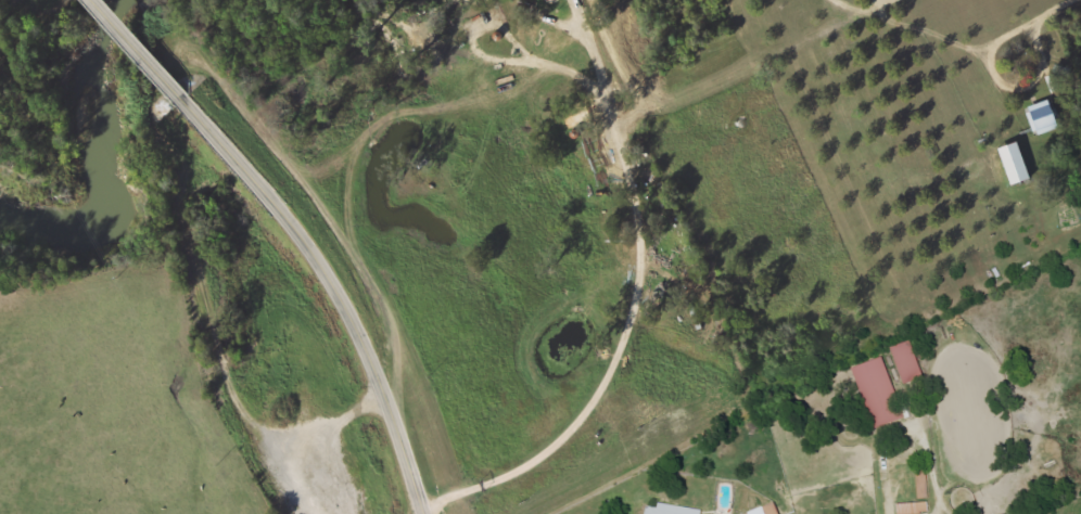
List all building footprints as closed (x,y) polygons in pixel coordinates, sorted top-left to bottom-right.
[(999,150),(1012,187),(1032,180),(1018,143),(999,150)] [(884,357),(856,366),(877,429),(906,420),(884,357)] [(930,513),(927,466),(916,467),(918,502),(899,503),(899,513),(914,513),(930,513)] [(776,502),(746,513),(781,513),(776,502)] [(704,509),(659,503),(658,507),(649,505),(648,513),(703,513),(704,509)]
